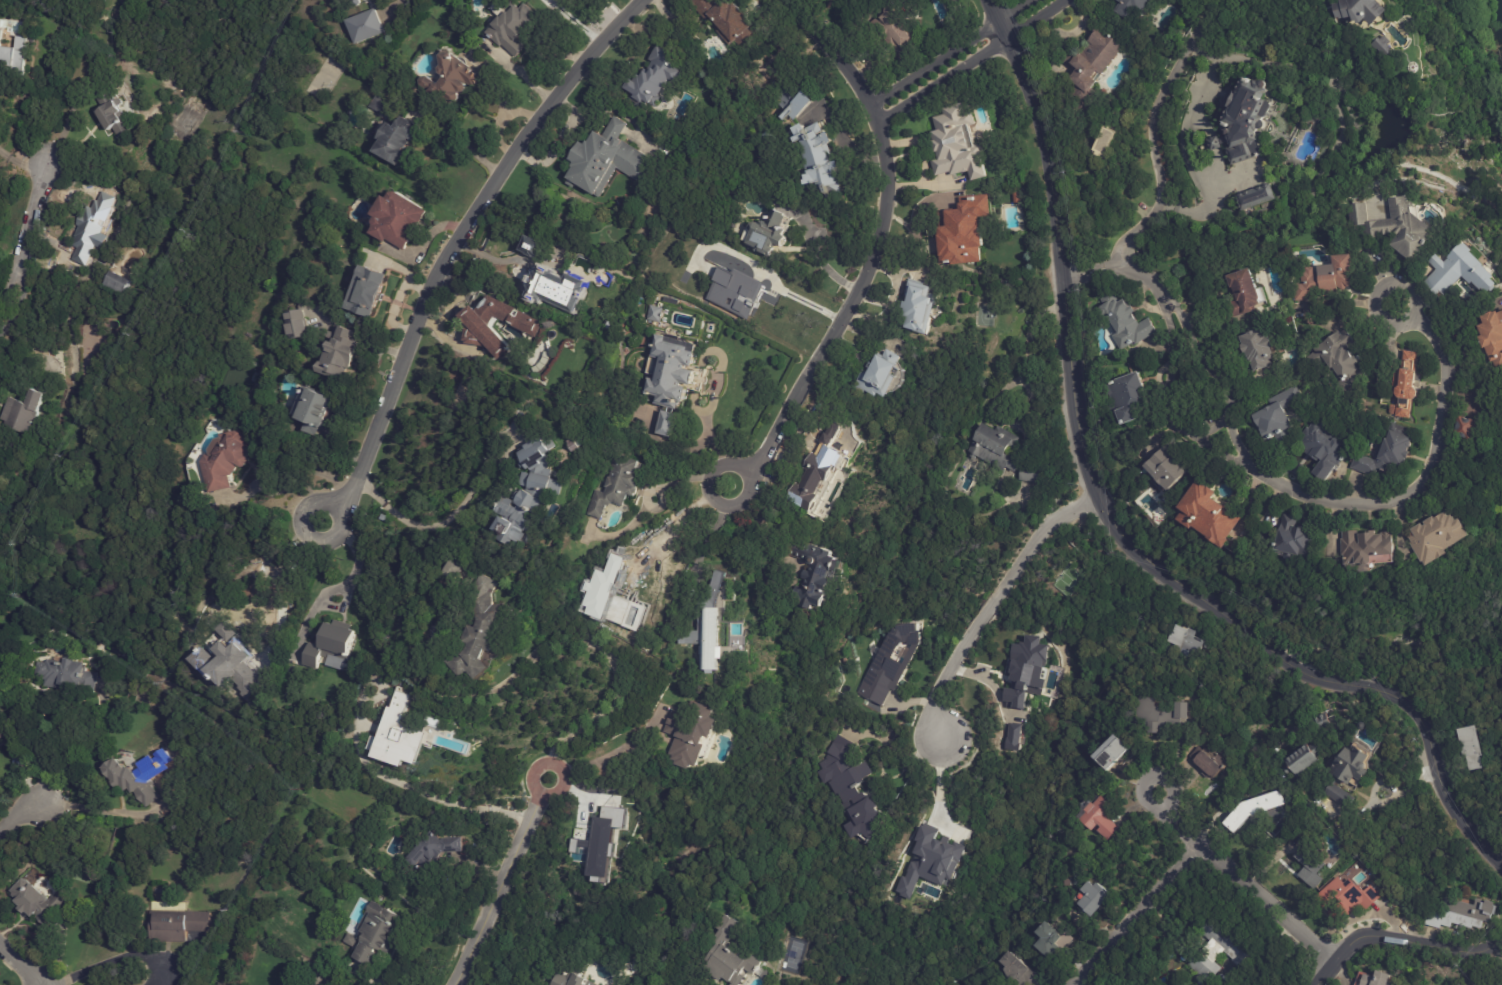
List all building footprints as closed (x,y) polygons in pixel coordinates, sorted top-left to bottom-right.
[(693,2),(695,0),(730,0),(731,1),(732,0),(739,0),(744,6),(762,26),(759,28),(766,36),(747,52),(739,43),(734,47),(716,26),(717,25),(712,20),(710,21),(693,2)] [(1118,2),(1119,0),(1152,0),(1140,18),(1135,15),(1129,24),(1115,14),(1121,4),(1118,2)] [(1339,1),(1341,0),(1375,0),(1374,1),(1385,12),(1364,30),(1360,24),(1355,25),(1354,22),(1351,23),(1349,18),(1343,20),(1342,19),(1338,20),(1338,18),(1334,19),(1331,5),(1339,3),(1339,1)] [(525,9),(529,13),(531,11),(545,25),(539,30),(536,27),(523,41),(528,47),(518,58),(505,46),(503,48),(489,34),(495,28),(494,26),(494,23),(498,19),(501,18),(503,21),(507,17),(508,18),(514,12),(516,14),(523,7),(525,9)] [(377,10),(386,33),(358,45),(348,21),(376,9),(377,10)] [(896,9),(903,10),(907,15),(904,18),(917,35),(919,33),(928,45),(907,61),(902,54),(906,52),(900,44),(896,47),(893,42),(896,39),(883,21),(893,13),(893,9),(896,9)] [(1121,49),(1099,76),(1093,72),(1087,79),(1092,83),(1083,94),(1091,101),(1079,115),(1071,109),(1075,104),(1066,97),(1074,88),(1065,80),(1073,71),(1068,67),(1067,68),(1057,60),(1067,47),(1078,56),(1088,45),(1085,42),(1090,36),(1088,35),(1096,25),(1122,47),(1121,49)] [(14,69),(0,67),(0,31),(3,31),(1,47),(17,49),(18,37),(29,39),(25,77),(13,76),(14,69)] [(1390,49),(1381,58),(1373,50),(1371,53),(1366,48),(1375,39),(1377,41),(1381,36),(1389,43),(1386,46),(1390,49)] [(679,83),(671,78),(661,95),(662,96),(656,106),(647,100),(646,103),(636,97),(638,94),(627,88),(634,77),(638,80),(642,74),(644,75),(654,60),(651,58),(659,45),(673,53),(670,59),(687,70),(679,83)] [(457,56),(484,78),(473,90),(471,88),(457,106),(445,96),(441,101),(423,86),(422,81),(425,78),(429,77),(438,85),(443,85),(447,79),(447,76),(446,76),(443,73),(442,57),(447,51),(454,51),(457,56)] [(1244,80),(1249,82),(1248,83),(1252,85),(1253,81),(1256,83),(1259,81),(1261,81),(1263,83),(1264,86),(1262,89),(1266,91),(1262,100),(1271,104),(1265,119),(1263,118),(1261,121),(1263,123),(1264,124),(1264,128),(1263,129),(1261,130),(1257,130),(1256,132),(1255,132),(1255,133),(1257,141),(1258,141),(1263,154),(1233,165),(1228,149),(1230,148),(1230,145),(1229,145),(1228,143),(1222,145),(1222,148),(1212,151),(1207,140),(1219,136),(1220,139),(1226,137),(1225,136),(1224,136),(1222,132),(1226,131),(1228,134),(1231,134),(1235,125),(1226,120),(1231,109),(1226,107),(1232,92),(1235,93),(1241,79),(1244,80)] [(815,101),(816,102),(792,121),(789,116),(783,121),(780,117),(786,113),(770,97),(788,82),(800,97),(807,91),(815,101)] [(374,108),(371,106),(378,96),(394,106),(388,117),(374,108)] [(112,133),(99,113),(122,98),(130,111),(125,114),(135,129),(121,139),(115,130),(112,133)] [(964,109),(964,111),(970,109),(975,124),(967,126),(973,145),(980,143),(983,155),(980,156),(986,176),(971,181),(968,171),(963,173),(963,172),(952,176),(951,172),(937,177),(932,161),(939,159),(936,151),(935,152),(931,140),(933,140),(931,132),(937,130),(934,118),(944,115),(942,108),(962,102),(964,109)] [(422,127),(397,165),(376,151),(383,140),(379,138),(390,122),(398,127),(405,116),(422,127)] [(629,142),(630,142),(629,143),(656,160),(641,183),(618,168),(599,198),(575,182),(572,188),(565,183),(569,177),(570,178),(577,168),(575,167),(578,164),(574,161),(585,143),(590,146),(593,142),(594,143),(601,132),(607,136),(619,116),(631,124),(623,138),(629,142)] [(831,158),(832,164),(843,162),(844,169),(841,170),(842,173),(838,175),(840,184),(839,185),(841,194),(823,196),(817,184),(807,186),(806,181),(808,180),(807,175),(800,161),(804,160),(802,152),(803,151),(800,143),(798,144),(796,139),(800,138),(796,129),(807,124),(808,127),(819,122),(824,132),(827,131),(829,135),(834,133),(839,143),(828,148),(831,158)] [(1092,150),(1102,128),(1115,134),(1103,161),(1090,155),(1092,150)] [(768,130),(775,137),(768,145),(760,138),(768,130)] [(1237,213),(1232,198),(1267,186),(1271,202),(1237,213)] [(1413,208),(1408,209),(1409,214),(1432,233),(1428,239),(1429,240),(1410,263),(1389,246),(1396,237),(1394,235),(1383,237),(1383,238),(1364,240),(1363,226),(1349,228),(1347,206),(1365,204),(1364,199),(1388,190),(1389,200),(1405,199),(1406,203),(1410,203),(1412,204),(1413,206),(1413,208)] [(419,227),(405,249),(388,238),(386,241),(373,233),(377,226),(376,221),(380,216),(377,215),(389,196),(392,197),(396,192),(400,191),(429,210),(419,227)] [(987,206),(988,214),(976,215),(980,261),(960,262),(960,261),(948,262),(948,260),(936,261),(933,225),(942,224),(942,218),(938,218),(937,211),(942,211),(942,208),(956,207),(955,200),(966,200),(966,194),(986,192),(987,206)] [(111,208),(114,209),(105,231),(106,234),(104,238),(102,239),(101,238),(88,268),(73,261),(78,249),(72,246),(76,238),(75,238),(80,227),(79,226),(86,210),(87,210),(92,199),(111,208)] [(786,214),(787,215),(786,216),(788,217),(781,228),(790,234),(789,237),(791,238),(785,249),(780,246),(773,259),(748,245),(754,234),(753,229),(755,225),(757,224),(760,223),(765,227),(776,208),(786,214)] [(522,252),(531,237),(546,245),(538,260),(535,258),(534,259),(528,256),(528,255),(522,252)] [(1495,285),(1493,287),(1495,289),(1491,293),(1489,292),(1486,294),(1481,289),(1480,291),(1472,283),(1470,284),(1462,276),(1445,294),(1441,291),(1436,296),(1423,283),(1437,269),(1428,261),(1435,254),(1444,263),(1447,259),(1446,257),(1461,242),(1471,251),(1469,253),(1482,267),(1492,278),(1490,280),(1495,285)] [(1346,289),(1342,294),(1336,294),(1336,297),(1316,299),(1316,300),(1292,303),(1291,284),(1305,283),(1305,276),(1323,274),(1323,268),(1329,268),(1328,259),(1347,257),(1349,278),(1344,278),(1350,284),(1346,289)] [(558,274),(566,278),(569,273),(588,282),(586,287),(587,287),(576,312),(544,297),(542,302),(530,297),(534,286),(539,274),(540,275),(545,265),(557,271),(556,273),(558,274)] [(389,276),(385,285),(388,286),(378,312),(375,311),(372,320),(348,311),(351,300),(352,300),(365,267),(389,276)] [(705,300),(750,319),(766,283),(734,269),(732,273),(719,267),(705,300)] [(1247,272),(1259,300),(1258,303),(1260,307),(1257,308),(1258,311),(1244,317),(1243,315),(1233,319),(1228,307),(1237,304),(1231,290),(1230,291),(1225,280),(1247,270),(1247,272)] [(130,281),(133,283),(125,297),(106,287),(114,272),(130,281)] [(607,273),(618,278),(613,291),(605,287),(604,289),(599,289),(597,285),(597,279),(602,279),(605,273),(607,273)] [(929,287),(927,297),(928,297),(927,302),(933,303),(924,335),(902,329),(905,318),(899,316),(902,302),(904,302),(909,282),(929,287)] [(535,338),(496,319),(490,325),(509,350),(496,360),(484,345),(484,348),(466,346),(466,343),(463,343),(469,324),(465,319),(477,308),(479,311),(491,297),(542,323),(535,338)] [(1130,308),(1133,313),(1130,315),(1135,322),(1137,321),(1139,324),(1149,318),(1157,332),(1136,345),(1135,342),(1121,351),(1113,337),(1116,334),(1107,319),(1104,321),(1097,309),(1108,302),(1110,304),(1115,301),(1117,303),(1122,300),(1127,309),(1130,307),(1130,308)] [(653,306),(666,309),(663,320),(655,318),(655,322),(649,320),(653,306)] [(286,312),(290,339),(308,336),(303,309),(286,312)] [(1499,316),(1501,315),(1501,377),(1497,364),(1494,365),(1488,350),(1485,351),(1480,340),(1483,339),(1480,329),(1485,327),(1483,320),(1493,315),(1494,317),(1498,315),(1499,316)] [(317,373),(345,381),(358,333),(329,326),(317,373)] [(1266,340),(1269,349),(1268,350),(1272,360),(1269,361),(1271,366),(1252,374),(1249,365),(1248,365),(1247,362),(1246,362),(1243,355),(1241,355),(1238,347),(1240,347),(1237,340),(1244,337),(1243,336),(1252,332),(1253,333),(1260,330),(1264,339),(1265,339),(1266,340)] [(1353,359),(1357,365),(1353,368),(1362,381),(1345,394),(1339,386),(1341,385),(1330,370),(1328,371),(1324,365),(1314,372),(1304,357),(1338,333),(1340,335),(1347,330),(1356,344),(1344,352),(1350,360),(1353,359)] [(689,344),(707,349),(701,369),(693,367),(691,375),(702,378),(699,388),(687,384),(686,389),(692,391),(687,409),(679,407),(678,410),(652,402),(654,395),(647,393),(651,379),(658,381),(664,359),(657,357),(662,337),(689,344)] [(894,364),(892,366),(890,365),(885,373),(891,377),(880,397),(874,394),(873,397),(864,392),(862,395),(852,389),(862,372),(863,373),(866,368),(865,368),(867,363),(869,364),(874,355),(879,358),(885,349),(898,357),(894,364)] [(1415,373),(1414,388),(1417,392),(1416,398),(1414,399),(1412,418),(1388,415),(1390,403),(1398,404),(1399,398),(1398,398),(1395,394),(1395,392),(1393,392),(1396,369),(1403,369),(1405,350),(1420,352),(1417,370),(1416,370),(1415,373)] [(852,359),(856,351),(861,354),(857,361),(852,359)] [(862,363),(859,370),(854,368),(857,361),(862,363)] [(1140,382),(1148,404),(1133,409),(1138,421),(1118,428),(1116,424),(1118,423),(1114,413),(1117,412),(1107,384),(1137,373),(1140,382)] [(1296,391),(1302,401),(1281,412),(1290,430),(1285,432),(1290,442),(1279,447),(1274,438),(1264,444),(1251,417),(1271,407),(1268,401),(1294,387),(1296,391)] [(336,401),(322,439),(304,433),(307,425),(292,419),(294,414),(295,415),(302,396),(301,395),(302,391),(304,391),(305,389),(336,401)] [(30,436),(0,424),(0,418),(8,397),(27,405),(33,390),(39,393),(46,396),(30,436)] [(667,413),(682,416),(676,440),(660,436),(665,412),(667,413)] [(1457,419),(1485,425),(1480,446),(1452,439),(1457,419)] [(840,425),(829,447),(851,458),(846,467),(854,471),(829,521),(789,501),(797,484),(801,486),(809,471),(805,469),(813,453),(816,454),(822,444),(819,443),(825,433),(826,433),(832,421),(840,425)] [(1006,433),(1019,440),(1012,452),(1007,449),(1004,454),(1019,463),(1013,474),(1005,469),(1002,473),(975,458),(973,462),(968,458),(970,455),(967,454),(973,443),(970,441),(980,424),(1004,438),(1006,433)] [(1408,453),(1407,455),(1408,456),(1405,463),(1402,471),(1391,466),(1389,469),(1387,469),(1385,474),(1384,473),(1383,475),(1380,474),(1380,472),(1377,471),(1374,479),(1351,470),(1357,455),(1374,461),(1378,450),(1381,451),(1391,424),(1415,434),(1408,453)] [(239,433),(249,439),(245,445),(252,449),(247,457),(248,458),(248,461),(245,467),(242,468),(237,465),(231,475),(227,476),(230,487),(208,494),(201,462),(206,455),(212,454),(211,451),(217,441),(223,439),(219,435),(234,432),(236,429),(240,431),(239,433)] [(1327,441),(1330,444),(1332,440),(1336,440),(1339,443),(1340,446),(1339,447),(1348,453),(1339,466),(1338,464),(1325,482),(1313,474),(1321,463),(1318,461),(1316,463),(1308,457),(1310,454),(1298,445),(1302,438),(1312,438),(1315,433),(1327,441)] [(551,437),(558,449),(555,451),(557,455),(558,456),(550,461),(551,463),(552,464),(541,472),(536,465),(534,462),(528,452),(535,448),(533,446),(547,437),(547,439),(550,437),(551,437)] [(1165,448),(1187,472),(1164,494),(1149,479),(1150,477),(1142,469),(1165,448)] [(640,490),(639,496),(631,494),(629,505),(614,502),(613,504),(610,506),(607,505),(604,519),(588,515),(594,490),(606,493),(607,487),(609,476),(610,476),(615,459),(617,459),(619,454),(643,460),(640,473),(644,474),(640,490)] [(1041,484),(1018,481),(1020,463),(1044,466),(1041,484)] [(540,473),(560,477),(559,479),(570,481),(567,495),(557,492),(557,491),(526,485),(529,472),(539,474),(540,473)] [(1209,491),(1213,494),(1209,500),(1220,508),(1222,504),(1241,518),(1223,542),(1224,543),(1217,553),(1203,542),(1204,540),(1188,529),(1186,531),(1172,521),(1177,514),(1173,510),(1194,482),(1204,489),(1205,488),(1209,491)] [(532,492),(545,500),(537,513),(530,509),(527,515),(535,520),(531,528),(529,527),(526,531),(528,532),(523,542),(515,537),(512,544),(501,538),(506,529),(503,528),(511,515),(515,517),(517,514),(512,511),(513,508),(511,507),(512,506),(500,499),(503,494),(516,501),(524,488),(532,492)] [(1304,531),(1313,533),(1312,536),(1316,537),(1309,562),(1296,558),(1296,560),(1292,559),(1291,562),(1288,565),(1282,563),(1281,560),(1272,558),(1273,555),(1272,555),(1272,553),(1269,552),(1270,548),(1273,549),(1278,532),(1280,532),(1284,514),(1298,518),(1295,530),(1298,531),(1298,529),(1304,531)] [(1468,538),(1444,553),(1446,556),(1424,570),(1421,565),(1420,566),(1406,538),(1412,535),(1410,532),(1434,517),(1436,520),(1445,514),(1448,519),(1451,517),(1455,524),(1458,522),(1468,538)] [(1369,535),(1373,535),(1373,539),(1380,539),(1380,534),(1390,535),(1390,562),(1366,562),(1366,570),(1363,574),(1359,574),(1357,571),(1351,571),(1351,570),(1343,570),(1343,559),(1341,559),(1341,542),(1342,542),(1342,533),(1358,533),(1358,539),(1366,539),(1366,535),(1369,535)] [(804,588),(812,561),(787,554),(791,537),(838,550),(836,557),(840,558),(839,561),(842,561),(846,562),(848,563),(849,566),(849,567),(847,569),(845,571),(838,569),(836,577),(841,578),(833,607),(820,603),(818,608),(805,604),(807,599),(802,598),(804,588)] [(460,556),(473,564),(464,580),(451,573),(460,556)] [(486,569),(476,583),(469,579),(479,564),(486,569)] [(724,573),(712,570),(704,606),(715,609),(724,573)] [(517,615),(507,617),(508,623),(505,634),(509,640),(506,647),(500,649),(495,662),(498,666),(500,665),(502,667),(488,680),(480,671),(472,677),(457,660),(472,647),(478,652),(481,650),(483,643),(476,641),(482,625),(489,627),(490,621),(480,598),(476,597),(488,573),(506,582),(501,591),(498,588),(496,592),(499,592),(502,605),(515,604),(517,615)] [(475,589),(468,601),(462,598),(469,586),(475,589)] [(727,622),(729,671),(711,671),(710,644),(683,645),(682,632),(705,631),(704,609),(726,608),(727,622)] [(336,625),(358,632),(351,657),(324,649),(318,670),(303,665),(309,644),(322,647),(329,623),(336,625)] [(920,638),(920,633),(916,632),(916,623),(897,625),(895,631),(886,631),(859,695),(883,706),(890,690),(898,690),(920,638)] [(1198,643),(1194,654),(1184,650),(1181,657),(1171,652),(1173,647),(1161,641),(1164,634),(1165,634),(1169,625),(1181,630),(1182,628),(1191,632),(1189,636),(1199,641),(1198,643)] [(1010,643),(1008,674),(1013,674),(1012,688),(1005,688),(1004,708),(1027,709),(1028,694),(1045,695),(1048,645),(1041,645),(1042,636),(1026,635),(1025,644),(1010,643)] [(77,658),(79,660),(79,661),(89,663),(88,672),(99,673),(96,694),(46,686),(47,680),(36,678),(39,662),(47,663),(51,660),(62,662),(62,663),(68,664),(68,659),(72,657),(77,658)] [(422,764),(431,732),(408,726),(417,695),(399,690),(385,739),(375,736),(370,754),(408,765),(409,761),(422,764)] [(1165,710),(1172,710),(1172,703),(1187,704),(1185,721),(1173,720),(1173,727),(1158,725),(1157,736),(1146,735),(1146,732),(1132,730),(1135,697),(1153,699),(1152,708),(1165,710)] [(729,727),(724,740),(717,738),(707,773),(687,767),(688,765),(684,764),(685,762),(679,760),(681,756),(680,756),(685,738),(671,734),(677,711),(702,718),(706,704),(726,710),(724,719),(731,722),(729,727)] [(1307,735),(1302,722),(1322,713),(1328,727),(1307,735)] [(3,740),(0,736),(0,720),(1,722),(7,718),(15,729),(13,731),(14,733),(7,738),(7,737),(3,740)] [(1022,724),(1006,724),(1005,750),(1021,751),(1022,724)] [(1463,772),(1453,730),(1470,726),(1479,767),(1478,768),(1478,769),(1463,772)] [(884,817),(871,794),(859,789),(865,777),(872,773),(866,762),(855,768),(849,757),(855,743),(836,734),(824,760),(812,767),(820,781),(830,785),(850,822),(843,826),(851,839),(860,834),(874,840),(884,817)] [(1127,750),(1106,772),(1092,759),(1113,736),(1127,750)] [(1292,777),(1288,772),(1284,776),(1275,763),(1301,744),(1304,748),(1310,743),(1318,754),(1313,757),(1315,761),(1292,777)] [(1364,762),(1362,766),(1362,767),(1362,770),(1367,773),(1360,783),(1353,779),(1348,787),(1338,781),(1335,786),(1356,800),(1348,811),(1322,794),(1329,783),(1331,785),(1335,779),(1327,774),(1344,749),(1349,752),(1352,747),(1367,757),(1364,762)] [(1217,768),(1206,780),(1187,763),(1198,751),(1208,760),(1210,758),(1212,760),(1211,762),(1217,768)] [(142,769),(144,768),(146,770),(153,765),(156,769),(158,768),(160,771),(158,772),(160,774),(151,781),(154,784),(151,786),(160,798),(146,808),(133,789),(129,792),(125,787),(122,789),(108,769),(110,767),(122,759),(125,764),(127,763),(131,769),(133,767),(137,773),(142,769)] [(1220,820),(1229,810),(1227,809),(1232,803),(1234,804),(1244,793),(1254,801),(1246,811),(1257,820),(1250,828),(1239,819),(1231,829),(1220,820)] [(1105,820),(1116,829),(1105,842),(1092,831),(1095,828),(1092,825),(1086,832),(1073,821),(1080,813),(1076,810),(1084,801),(1088,805),(1095,796),(1109,807),(1101,816),(1105,820)] [(588,876),(610,878),(614,828),(625,829),(627,809),(602,807),(601,818),(594,817),(592,841),(579,840),(578,849),(590,850),(588,876)] [(919,878),(949,888),(964,845),(957,843),(956,846),(936,840),(939,832),(922,826),(905,878),(901,876),(895,894),(911,899),(919,878)] [(459,854),(450,854),(446,860),(443,857),(439,861),(434,857),(421,871),(411,861),(424,847),(422,846),(436,831),(440,835),(441,834),(443,836),(442,837),(447,841),(448,840),(469,839),(470,853),(459,854)] [(1312,854),(1324,865),(1316,875),(1322,880),(1312,891),(1296,876),(1303,868),(1291,857),(1302,845),(1312,854)] [(1338,878),(1342,884),(1348,879),(1355,887),(1357,885),(1362,892),(1369,886),(1375,892),(1376,891),(1379,895),(1378,896),(1380,897),(1365,911),(1360,905),(1347,917),(1341,910),(1339,912),(1335,908),(1340,904),(1334,898),(1321,909),(1312,899),(1337,877),(1338,878)] [(33,886),(34,887),(37,885),(53,900),(64,889),(75,900),(47,929),(31,914),(29,915),(23,909),(24,907),(19,903),(20,902),(14,896),(15,895),(13,892),(25,879),(33,886)] [(1106,903),(1090,919),(1076,906),(1085,896),(1079,891),(1088,883),(1093,888),(1097,884),(1111,897),(1106,903)] [(310,898),(318,903),(315,909),(306,905),(310,898)] [(375,901),(402,915),(395,930),(399,932),(388,953),(380,950),(372,965),(357,957),(365,941),(358,937),(362,930),(357,927),(372,899),(375,901)] [(1422,925),(1426,911),(1438,915),(1442,899),(1471,907),(1473,900),(1481,903),(1482,902),(1491,904),(1490,907),(1494,909),(1492,917),(1489,916),(1487,923),(1481,922),(1479,930),(1470,927),(1470,930),(1449,924),(1448,929),(1439,926),(1438,929),(1422,925)] [(189,912),(213,913),(212,933),(189,932),(189,943),(153,942),(154,911),(189,912)] [(1220,969),(1206,984),(1196,984),(1191,980),(1196,975),(1173,955),(1187,940),(1199,951),(1207,942),(1196,932),(1208,918),(1216,925),(1217,923),(1237,940),(1234,943),(1241,949),(1244,945),(1257,957),(1242,974),(1232,965),(1230,962),(1231,961),(1221,952),(1212,962),(1220,969)] [(1060,945),(1059,945),(1063,948),(1049,964),(1034,950),(1042,942),(1036,937),(1047,925),(1064,940),(1060,945)] [(355,948),(346,943),(351,934),(360,939),(355,948)] [(751,977),(745,984),(741,984),(731,978),(729,982),(712,970),(715,964),(712,962),(725,944),(728,946),(732,940),(754,956),(757,952),(772,963),(769,967),(776,972),(771,980),(766,977),(764,976),(765,975),(762,974),(761,975),(753,970),(750,976),(751,977)] [(1043,976),(1035,984),(1032,984),(1031,984),(1030,984),(1011,984),(995,970),(1012,951),(1032,970),(1034,968),(1041,975),(1043,976)] [(594,981),(601,984),(557,984),(567,966),(586,976),(594,980),(594,981)] [(1385,983),(1392,984),(1358,984),(1361,975),(1371,978),(1372,972),(1387,977),(1385,983)]
